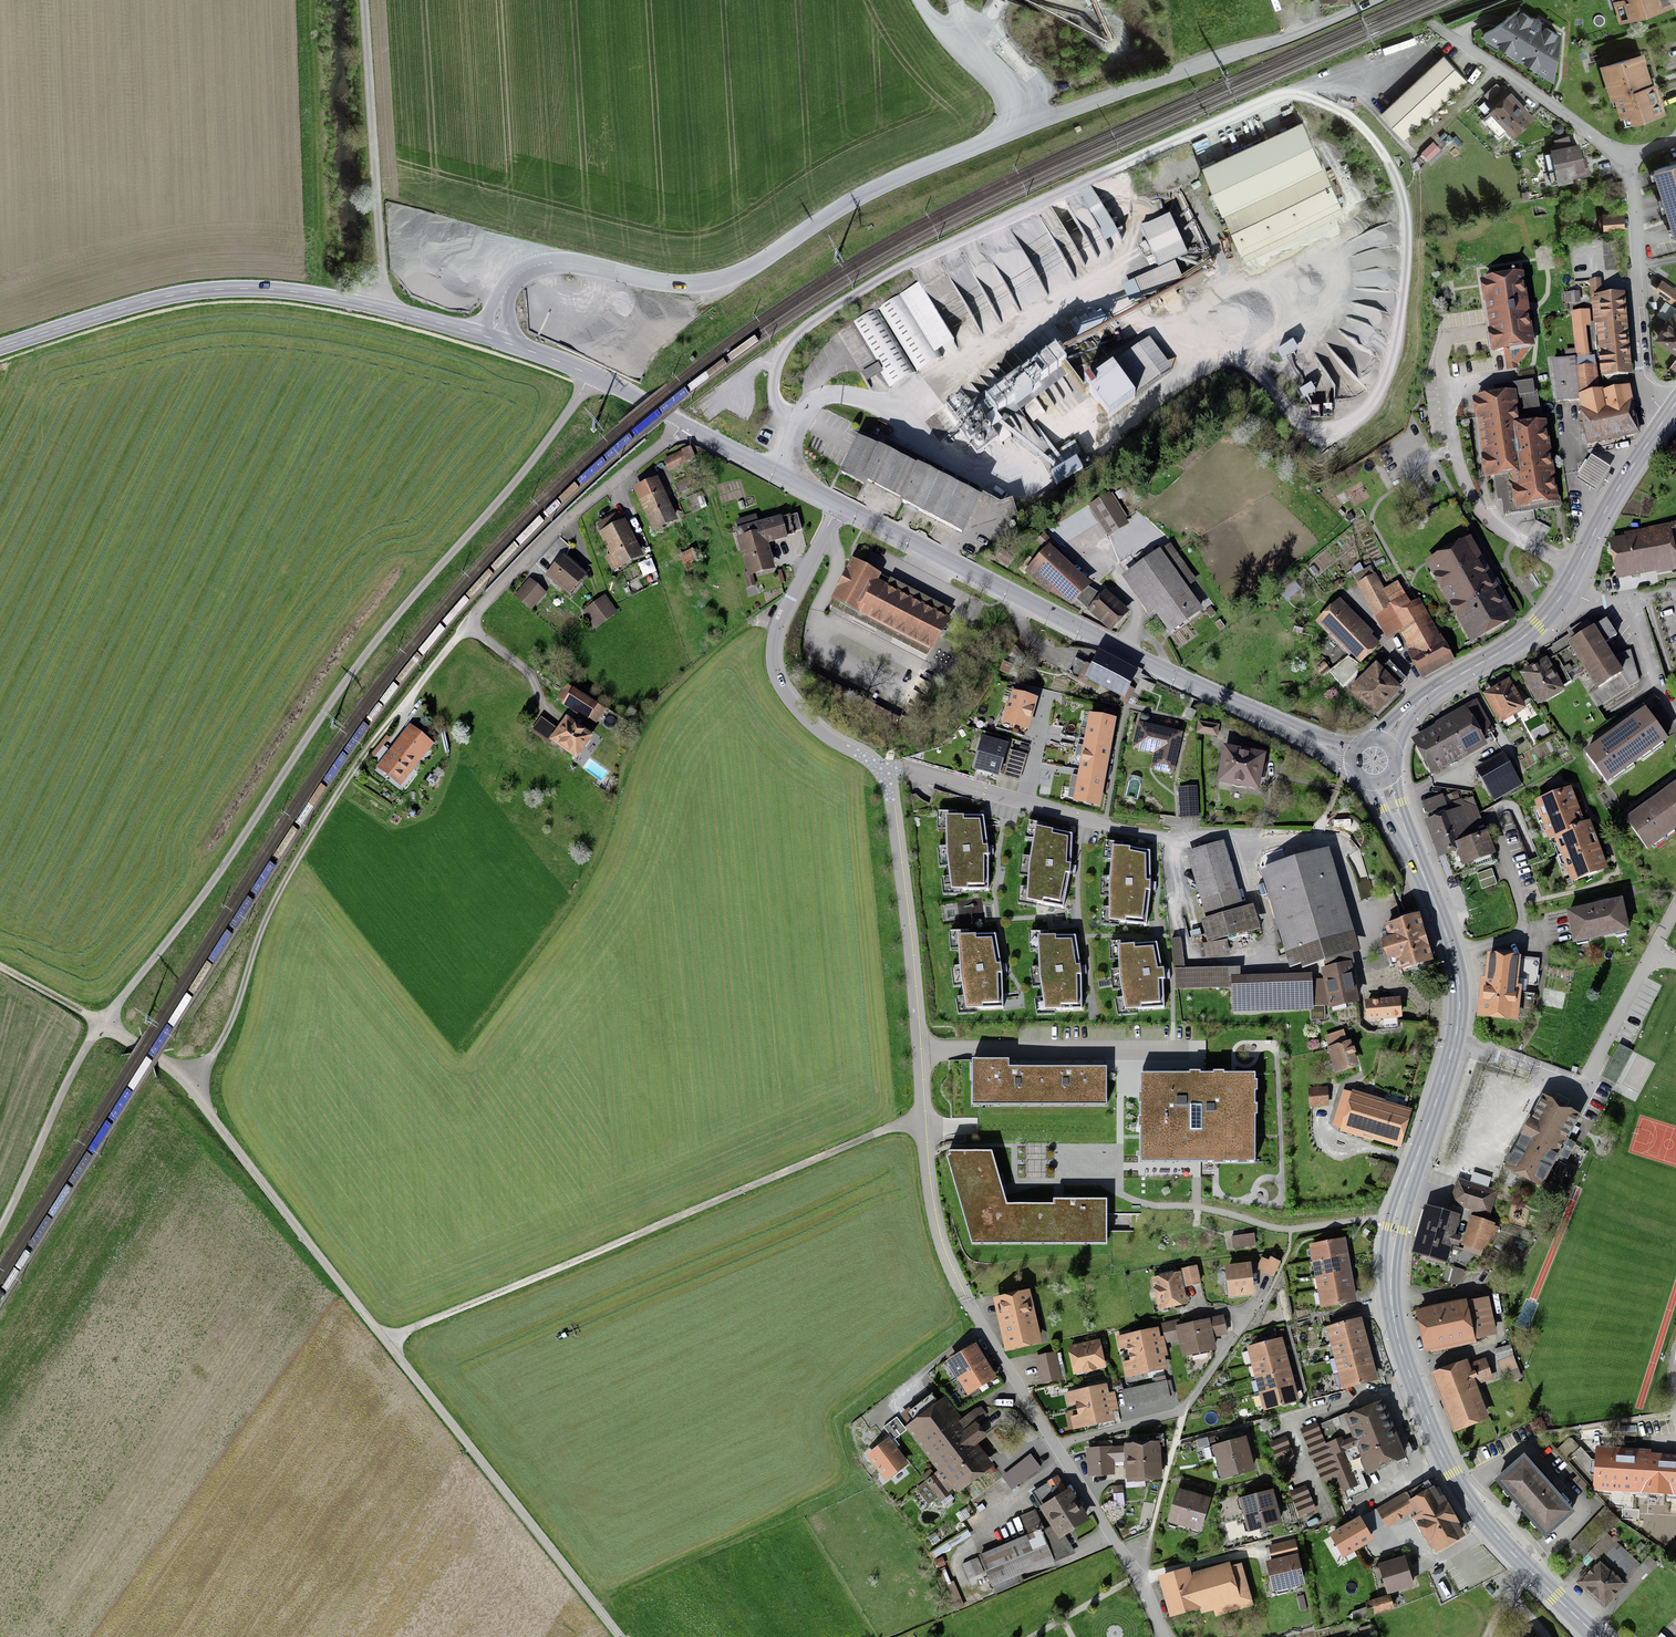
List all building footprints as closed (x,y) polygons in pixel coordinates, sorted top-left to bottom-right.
[(1614,5),(1620,22),(1671,5),(1669,0),(1629,0),(1614,5)] [(1484,34),(1554,77),(1558,35),(1517,11),(1484,34)] [(1658,115),(1640,57),(1605,67),(1623,125),(1658,115)] [(1409,136),(1468,81),(1446,58),(1387,113),(1409,136)] [(1511,132),(1529,117),(1503,87),(1485,102),(1511,132)] [(1341,206),(1303,122),(1203,166),(1240,251),(1341,206)] [(1577,148),(1553,152),(1557,172),(1580,168),(1577,148)] [(1659,172),(1675,232),(1675,167),(1659,172)] [(1622,215),(1605,215),(1604,228),(1622,228),(1622,215)] [(1168,217),(1141,229),(1158,268),(1126,283),(1134,300),(1181,279),(1173,262),(1186,256),(1168,217)] [(1618,241),(1604,242),(1606,270),(1620,269),(1618,241)] [(1531,347),(1520,278),(1483,284),(1495,353),(1531,347)] [(1657,278),(1650,287),(1669,301),(1675,292),(1657,278)] [(1621,299),(1600,300),(1599,283),(1591,283),(1595,325),(1599,324),(1603,373),(1626,371),(1621,299)] [(911,287),(879,306),(918,371),(943,357),(938,349),(946,345),(911,287)] [(1578,292),(1565,294),(1566,303),(1579,302),(1578,292)] [(918,371),(879,306),(853,322),(873,356),(892,387),(918,371)] [(1588,311),(1573,313),(1578,358),(1553,362),(1557,400),(1582,397),(1586,412),(1581,413),(1588,441),(1638,431),(1629,389),(1600,394),(1593,357),(1587,358),(1584,326),(1590,325),(1588,311)] [(1659,337),(1675,348),(1675,314),(1659,337)] [(873,356),(853,322),(837,332),(857,365),(873,356)] [(1166,374),(1146,344),(1084,386),(1104,416),(1166,374)] [(1052,352),(986,404),(1000,421),(1066,369),(1052,352)] [(1534,392),(1478,400),(1489,475),(1500,474),(1505,508),(1555,501),(1544,425),(1539,425),(1534,392)] [(982,417),(962,432),(959,434),(975,456),(998,440),(982,417)] [(960,532),(976,501),(860,440),(843,471),(960,532)] [(1074,442),(1046,457),(1059,483),(1082,471),(1076,457),(1081,455),(1074,442)] [(691,450),(665,461),(669,469),(694,458),(691,450)] [(1592,455),(1576,476),(1592,488),(1608,466),(1592,455)] [(692,477),(675,484),(678,492),(696,486),(692,477)] [(656,528),(674,520),(657,480),(639,487),(656,528)] [(1107,495),(1092,505),(1108,533),(1124,523),(1107,495)] [(797,510),(735,527),(747,572),(774,565),(767,539),(802,530),(797,510)] [(639,556),(622,520),(598,531),(608,552),(603,554),(611,570),(639,556)] [(1621,576),(1675,567),(1675,539),(1674,527),(1614,537),(1621,576)] [(1425,561),(1469,640),(1513,616),(1469,536),(1425,561)] [(1092,586),(1050,546),(1025,573),(1049,595),(1053,591),(1071,607),(1092,586)] [(688,570),(699,565),(691,548),(680,553),(688,570)] [(1169,634),(1207,608),(1165,548),(1127,574),(1169,634)] [(547,574),(568,592),(584,574),(563,556),(547,574)] [(932,647),(947,617),(877,581),(879,576),(855,563),(836,599),(932,647)] [(1371,569),(1357,576),(1387,635),(1401,629),(1383,592),(1371,569)] [(753,575),(743,578),(746,590),(756,587),(753,575)] [(518,595),(533,607),(544,593),(529,581),(518,595)] [(1397,585),(1383,592),(1401,629),(1422,673),(1447,660),(1417,605),(1411,608),(1397,585)] [(1106,591),(1087,612),(1111,634),(1130,613),(1106,591)] [(605,595),(584,610),(595,627),(617,612),(605,595)] [(1350,660),(1359,669),(1376,652),(1366,642),(1370,639),(1338,606),(1313,630),(1346,664),(1350,660)] [(1569,642),(1596,687),(1622,671),(1594,627),(1569,642)] [(1127,697),(1139,673),(1102,653),(1090,677),(1127,697)] [(1521,672),(1538,703),(1563,689),(1546,658),(1521,672)] [(1383,660),(1353,688),(1375,710),(1405,682),(1383,660)] [(561,683),(555,694),(591,713),(597,702),(561,683)] [(1487,696),(1501,720),(1522,708),(1508,684),(1487,696)] [(1012,694),(1003,726),(1029,733),(1037,701),(1012,694)] [(1419,744),(1435,772),(1451,764),(1447,757),(1492,733),(1478,709),(1419,744)] [(1614,729),(1636,759),(1663,739),(1641,709),(1614,729)] [(571,748),(585,729),(560,711),(546,730),(571,748)] [(1089,717),(1084,743),(1110,748),(1115,721),(1089,717)] [(1218,726),(1199,722),(1197,732),(1216,736),(1218,726)] [(374,761),(396,779),(413,756),(407,752),(420,736),(404,723),(374,761)] [(1181,735),(1140,725),(1135,747),(1163,754),(1159,770),(1172,773),(1181,735)] [(1636,759),(1614,729),(1584,752),(1606,782),(1636,759)] [(975,770),(1002,777),(1010,745),(984,738),(975,770)] [(1084,743),(1079,772),(1079,774),(1105,778),(1110,748),(1084,743)] [(1262,757),(1228,750),(1222,778),(1255,786),(1262,757)] [(1481,771),(1494,794),(1506,787),(1507,789),(1519,782),(1513,771),(1511,772),(1503,759),(1481,771)] [(1105,778),(1079,774),(1074,803),(1100,808),(1105,778)] [(1675,827),(1675,787),(1659,800),(1675,827)] [(1196,789),(1179,790),(1181,818),(1198,816),(1196,789)] [(1569,791),(1538,802),(1551,838),(1557,837),(1582,828),(1569,791)] [(1468,800),(1462,802),(1447,807),(1449,814),(1430,820),(1441,852),(1446,851),(1454,874),(1494,861),(1481,820),(1475,822),(1468,800)] [(1659,800),(1629,820),(1649,849),(1675,829),(1675,827),(1659,800)] [(952,891),(988,890),(989,855),(984,817),(946,816),(946,856),(952,891)] [(1605,869),(1589,825),(1582,828),(1557,837),(1564,857),(1573,880),(1605,869)] [(1070,874),(1072,835),(1035,827),(1027,866),(1026,901),(1063,908),(1070,874)] [(1221,844),(1193,852),(1211,917),(1206,919),(1212,941),(1254,929),(1249,910),(1240,912),(1221,844)] [(1149,853),(1112,848),(1109,888),(1110,922),(1146,925),(1150,891),(1149,853)] [(1259,867),(1289,965),(1322,955),(1327,981),(1332,1005),(1355,999),(1350,951),(1320,849),(1259,867)] [(1492,870),(1477,874),(1481,888),(1495,884),(1492,870)] [(1566,911),(1573,943),(1628,931),(1621,899),(1566,911)] [(1394,956),(1398,970),(1430,961),(1417,914),(1383,924),(1387,936),(1381,938),(1387,958),(1394,956)] [(965,1008),(1004,1008),(1003,973),(996,936),(959,936),(960,975),(965,1008)] [(1081,973),(1076,936),(1039,936),(1039,975),(1046,1010),(1083,1009),(1081,973)] [(1119,944),(1128,1009),(1167,1003),(1158,939),(1119,944)] [(1539,963),(1490,956),(1483,1011),(1516,1015),(1520,984),(1536,986),(1539,963)] [(1327,981),(1240,985),(1241,1004),(1332,1005),(1327,981)] [(1398,999),(1368,1001),(1369,1017),(1399,1016),(1398,999)] [(1344,1031),(1326,1036),(1336,1069),(1353,1064),(1344,1031)] [(1620,1044),(1606,1071),(1619,1078),(1633,1051),(1620,1044)] [(1094,1100),(1107,1100),(1107,1067),(1009,1067),(1009,1060),(978,1060),(977,1070),(975,1070),(975,1090),(977,1090),(977,1101),(990,1101),(990,1103),(1009,1103),(1009,1101),(1033,1101),(1033,1103),(1051,1103),(1051,1101),(1076,1101),(1076,1103),(1094,1103),(1094,1100)] [(1206,1162),(1255,1163),(1256,1074),(1206,1074),(1206,1079),(1141,1080),(1141,1157),(1206,1157),(1206,1162)] [(1336,1122),(1394,1141),(1406,1102),(1348,1084),(1336,1122)] [(1325,1089),(1310,1090),(1311,1104),(1326,1103),(1325,1089)] [(1502,1161),(1538,1181),(1578,1110),(1542,1090),(1502,1161)] [(992,1152),(949,1152),(975,1241),(1108,1241),(1107,1200),(1054,1200),(1054,1205),(1007,1205),(992,1152)] [(1474,1209),(1488,1213),(1493,1194),(1457,1184),(1452,1203),(1474,1209)] [(1428,1259),(1445,1264),(1458,1217),(1427,1208),(1415,1253),(1428,1257),(1428,1259)] [(1475,1222),(1466,1249),(1479,1253),(1484,1241),(1489,1242),(1497,1228),(1484,1224),(1488,1213),(1474,1209),(1470,1220),(1475,1222)] [(1254,1234),(1232,1237),(1234,1248),(1255,1245),(1254,1234)] [(1460,1239),(1456,1238),(1447,1266),(1454,1268),(1450,1283),(1457,1285),(1479,1253),(1466,1249),(1458,1247),(1460,1239)] [(1316,1261),(1344,1256),(1342,1241),(1313,1246),(1316,1261)] [(1318,1276),(1347,1270),(1344,1256),(1316,1261),(1318,1276)] [(1258,1269),(1273,1276),(1279,1262),(1272,1258),(1270,1262),(1263,1259),(1258,1269)] [(1192,1284),(1200,1282),(1196,1266),(1182,1270),(1184,1282),(1191,1280),(1192,1284)] [(1228,1269),(1231,1295),(1252,1292),(1249,1266),(1228,1269)] [(1321,1290),(1350,1284),(1347,1270),(1318,1276),(1321,1290)] [(1160,1299),(1162,1308),(1184,1302),(1178,1274),(1156,1279),(1158,1288),(1156,1291),(1156,1296),(1160,1299)] [(1350,1284),(1321,1290),(1324,1305),(1352,1299),(1350,1284)] [(988,1292),(999,1345),(1034,1338),(1023,1285),(988,1292)] [(1420,1309),(1429,1350),(1476,1341),(1475,1337),(1494,1333),(1487,1300),(1468,1304),(1468,1300),(1420,1309)] [(1181,1339),(1184,1354),(1214,1348),(1212,1336),(1227,1333),(1223,1316),(1211,1319),(1211,1321),(1180,1328),(1178,1321),(1163,1325),(1166,1342),(1181,1339)] [(1335,1344),(1363,1336),(1358,1321),(1330,1328),(1335,1344)] [(1130,1353),(1159,1346),(1156,1330),(1126,1337),(1130,1353)] [(941,1354),(962,1388),(991,1371),(970,1336),(941,1354)] [(1363,1336),(1335,1344),(1339,1358),(1367,1350),(1363,1336)] [(1255,1363),(1283,1355),(1279,1341),(1242,1351),(1246,1365),(1255,1363)] [(1070,1349),(1075,1372),(1084,1369),(1088,1372),(1092,1371),(1095,1367),(1104,1365),(1098,1343),(1070,1349)] [(1511,1345),(1495,1349),(1497,1358),(1514,1353),(1511,1345)] [(1159,1346),(1130,1353),(1134,1374),(1164,1367),(1159,1346)] [(1367,1350),(1339,1358),(1342,1371),(1370,1364),(1367,1350)] [(1038,1357),(1044,1382),(1060,1378),(1054,1354),(1038,1357)] [(1258,1377),(1287,1369),(1283,1355),(1255,1363),(1258,1377)] [(1434,1376),(1455,1430),(1485,1419),(1472,1384),(1490,1377),(1485,1363),(1466,1370),(1464,1364),(1434,1376)] [(1370,1364),(1342,1371),(1333,1374),(1337,1388),(1374,1378),(1370,1364)] [(1287,1369),(1258,1377),(1262,1391),(1291,1383),(1287,1369)] [(1123,1391),(1126,1407),(1170,1398),(1167,1381),(1123,1391)] [(1291,1383),(1262,1391),(1267,1407),(1295,1400),(1291,1383)] [(1078,1409),(1108,1403),(1104,1386),(1074,1393),(1078,1409)] [(1322,1387),(1316,1386),(1312,1389),(1314,1394),(1319,1396),(1323,1392),(1322,1387)] [(901,1422),(952,1488),(989,1460),(971,1437),(982,1428),(972,1416),(979,1410),(973,1402),(956,1415),(939,1393),(901,1422)] [(1108,1403),(1078,1409),(1082,1425),(1111,1419),(1108,1403)] [(1381,1404),(1349,1417),(1347,1412),(1317,1425),(1302,1431),(1323,1482),(1338,1475),(1348,1498),(1367,1490),(1360,1475),(1403,1456),(1381,1404)] [(861,1448),(881,1473),(902,1456),(882,1431),(861,1448)] [(1120,1436),(1123,1474),(1154,1471),(1151,1434),(1120,1436)] [(1216,1462),(1248,1455),(1244,1438),(1212,1446),(1216,1462)] [(1286,1438),(1271,1443),(1274,1450),(1289,1445),(1286,1438)] [(1085,1444),(1087,1471),(1110,1469),(1110,1461),(1117,1460),(1116,1442),(1085,1444)] [(1292,1452),(1289,1445),(1274,1450),(1277,1458),(1292,1452)] [(1595,1448),(1592,1487),(1671,1492),(1672,1484),(1675,1484),(1675,1453),(1595,1448)] [(1494,1474),(1542,1527),(1568,1504),(1521,1450),(1494,1474)] [(1294,1460),(1292,1452),(1277,1458),(1280,1465),(1294,1460)] [(1001,1477),(1011,1490),(1039,1467),(1029,1454),(1001,1477)] [(1248,1455),(1216,1462),(1219,1478),(1251,1470),(1248,1455)] [(936,1476),(920,1487),(933,1505),(948,1494),(936,1476)] [(1035,1490),(1057,1524),(1064,1535),(1085,1522),(1057,1476),(1035,1490)] [(1428,1478),(1403,1493),(1398,1485),(1358,1509),(1360,1512),(1349,1518),(1357,1532),(1409,1502),(1411,1507),(1407,1509),(1428,1545),(1463,1525),(1441,1488),(1436,1491),(1428,1478)] [(1123,1485),(1113,1486),(1114,1495),(1124,1494),(1123,1485)] [(1306,1487),(1291,1492),(1294,1500),(1308,1494),(1306,1487)] [(1183,1527),(1193,1494),(1177,1488),(1167,1522),(1183,1527)] [(1244,1513),(1275,1506),(1271,1489),(1241,1497),(1244,1513)] [(1193,1494),(1183,1527),(1199,1532),(1209,1498),(1193,1494)] [(1311,1502),(1308,1494),(1294,1500),(1296,1507),(1311,1502)] [(1314,1509),(1311,1502),(1296,1507),(1299,1515),(1314,1509)] [(1275,1506),(1244,1513),(1249,1530),(1280,1523),(1275,1506)] [(1571,1546),(1583,1558),(1620,1519),(1607,1508),(1571,1546)] [(979,1557),(997,1595),(1021,1584),(1020,1573),(1075,1552),(1064,1535),(1057,1524),(1043,1530),(1034,1511),(1022,1517),(1030,1536),(979,1557)] [(1581,1581),(1605,1604),(1640,1566),(1607,1535),(1591,1553),(1600,1562),(1581,1581)] [(1401,1536),(1387,1539),(1390,1553),(1404,1549),(1401,1536)] [(1265,1560),(1271,1589),(1301,1582),(1295,1553),(1265,1560)] [(1403,1562),(1383,1569),(1391,1592),(1411,1586),(1403,1562)] [(1214,1611),(1216,1617),(1252,1608),(1241,1565),(1229,1568),(1228,1563),(1194,1572),(1191,1571),(1158,1579),(1168,1618),(1198,1610),(1199,1615),(1214,1611)] [(1389,1599),(1353,1610),(1356,1619),(1391,1608),(1389,1599)]
